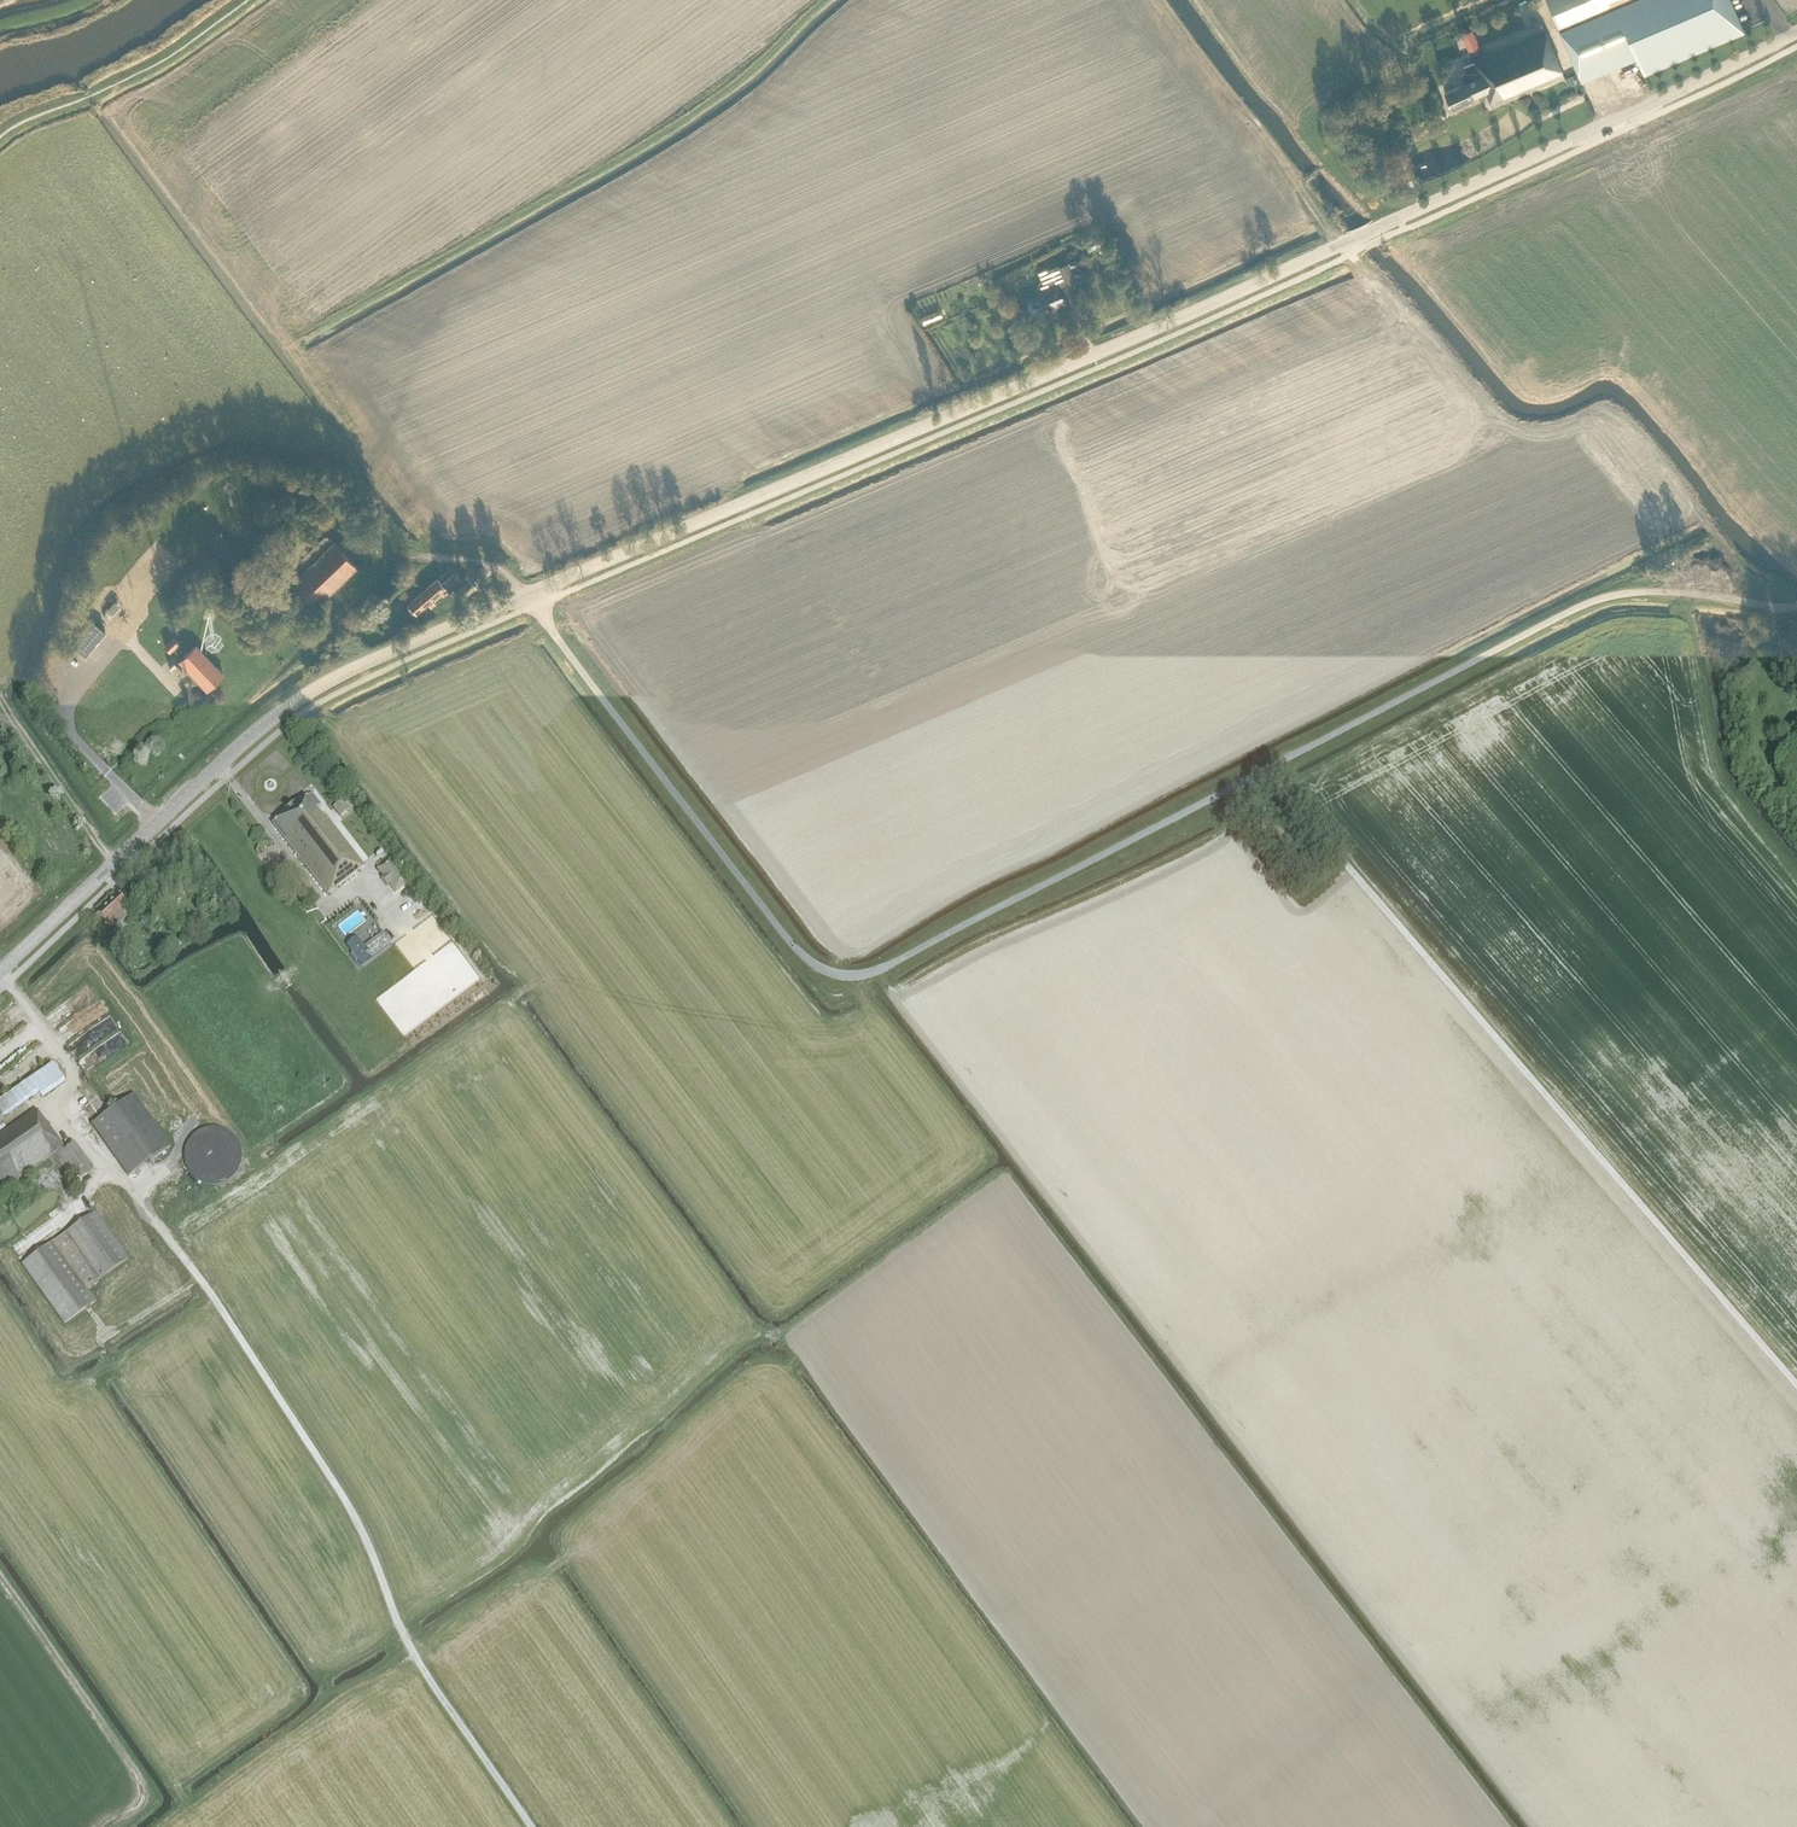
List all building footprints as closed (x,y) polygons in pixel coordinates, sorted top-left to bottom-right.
[(1559,30),(1592,16),(1629,0),(1547,0),(1559,30)] [(1592,16),(1611,60),(1634,51),(1643,73),(1743,30),(1731,0),(1629,0),(1592,16)] [(1480,46),(1471,29),(1460,34),(1469,51),(1480,46)] [(1564,74),(1563,74),(1545,31),(1472,61),(1472,62),(1464,66),(1466,72),(1462,73),(1461,76),(1465,83),(1445,92),(1452,107),(1486,92),(1492,106),(1564,75),(1564,74)] [(1104,243),(1100,234),(1084,242),(1089,252),(1104,243)] [(1058,286),(1066,282),(1066,284),(1076,279),(1069,262),(1059,266),(1049,270),(1047,267),(1038,271),(1042,280),(1040,281),(1038,286),(1040,293),(1033,296),(1034,298),(1029,300),(1027,305),(1030,311),(1035,313),(1040,311),(1041,313),(1056,306),(1056,307),(1065,303),(1058,286)] [(356,566),(332,541),(325,535),(282,577),(287,584),(311,609),(356,566)] [(448,592),(462,580),(454,572),(441,583),(438,579),(408,604),(416,613),(427,604),(431,609),(435,605),(431,600),(445,588),(448,592)] [(468,578),(453,591),(461,600),(476,587),(468,578)] [(492,598),(493,579),(480,578),(479,597),(492,598)] [(126,585),(116,595),(127,605),(137,594),(126,585)] [(94,622),(74,647),(85,655),(105,631),(102,628),(97,624),(94,622)] [(169,651),(178,643),(173,638),(164,646),(169,651)] [(223,675),(196,646),(179,662),(206,690),(223,675)] [(174,663),(168,668),(177,676),(182,672),(174,663)] [(312,793),(301,801),(279,817),(279,818),(273,823),(327,894),(364,865),(325,814),(322,816),(316,808),(321,804),(312,793)] [(348,810),(341,801),(333,807),(340,816),(348,810)] [(1304,853),(1296,860),(1307,874),(1315,868),(1304,853)] [(408,882),(389,859),(376,869),(382,876),(380,878),(387,886),(389,885),(395,893),(408,882)] [(134,898),(147,886),(139,877),(126,889),(134,898)] [(182,890),(186,886),(180,878),(175,881),(182,890)] [(125,903),(117,894),(97,913),(105,922),(104,922),(109,927),(130,908),(125,903)] [(366,918),(373,926),(374,927),(380,922),(373,913),(366,918)] [(383,933),(364,948),(357,938),(347,945),(353,953),(350,954),(355,961),(358,960),(361,964),(390,943),(383,933)] [(467,972),(473,965),(467,960),(461,967),(467,972)] [(15,1091),(0,1102),(0,1121),(24,1103),(36,1095),(39,1098),(63,1081),(52,1065),(15,1091)] [(171,1147),(134,1094),(91,1125),(129,1177),(171,1147)] [(49,1158),(54,1166),(60,1162),(74,1182),(92,1169),(72,1141),(64,1147),(62,1143),(59,1145),(35,1110),(0,1134),(0,1192),(49,1158)] [(128,1259),(95,1212),(63,1234),(22,1264),(65,1324),(96,1302),(87,1288),(97,1281),(128,1259)]
